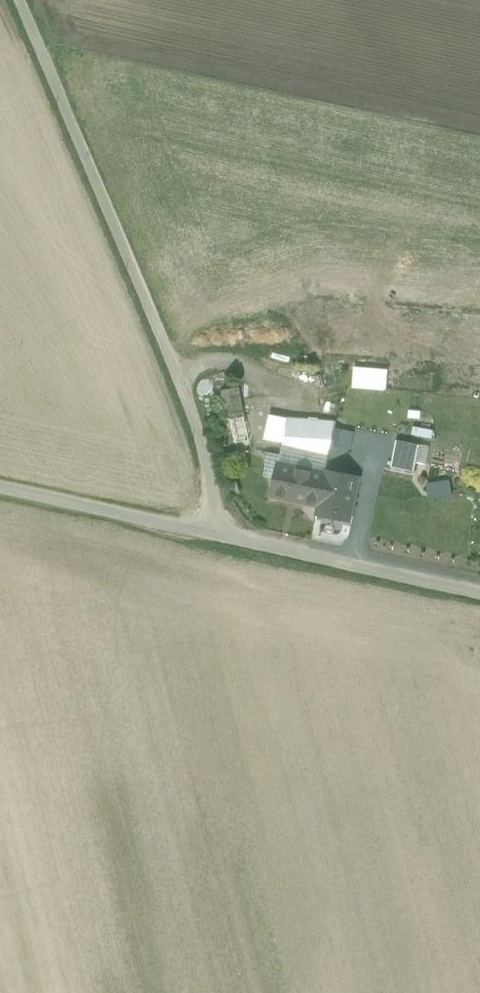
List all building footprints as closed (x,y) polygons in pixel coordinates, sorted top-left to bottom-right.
[(383,389),(386,372),(357,370),(354,386),(383,389)] [(238,388),(220,392),(232,453),(250,449),(238,388)] [(323,424),(288,418),(282,444),(320,452),(323,424)] [(335,426),(323,424),(320,452),(329,454),(335,426)] [(419,445),(396,441),(390,468),(414,473),(419,445)] [(320,452),(282,444),(280,456),(279,462),(326,472),(326,471),(329,454),(320,452)] [(279,462),(280,456),(268,454),(263,476),(275,478),(279,462)] [(326,472),(279,462),(275,478),(271,497),(318,507),(326,472)] [(359,479),(326,471),(326,472),(318,507),(317,514),(350,521),(359,479)] [(384,495),(395,498),(398,484),(387,482),(384,495)]
